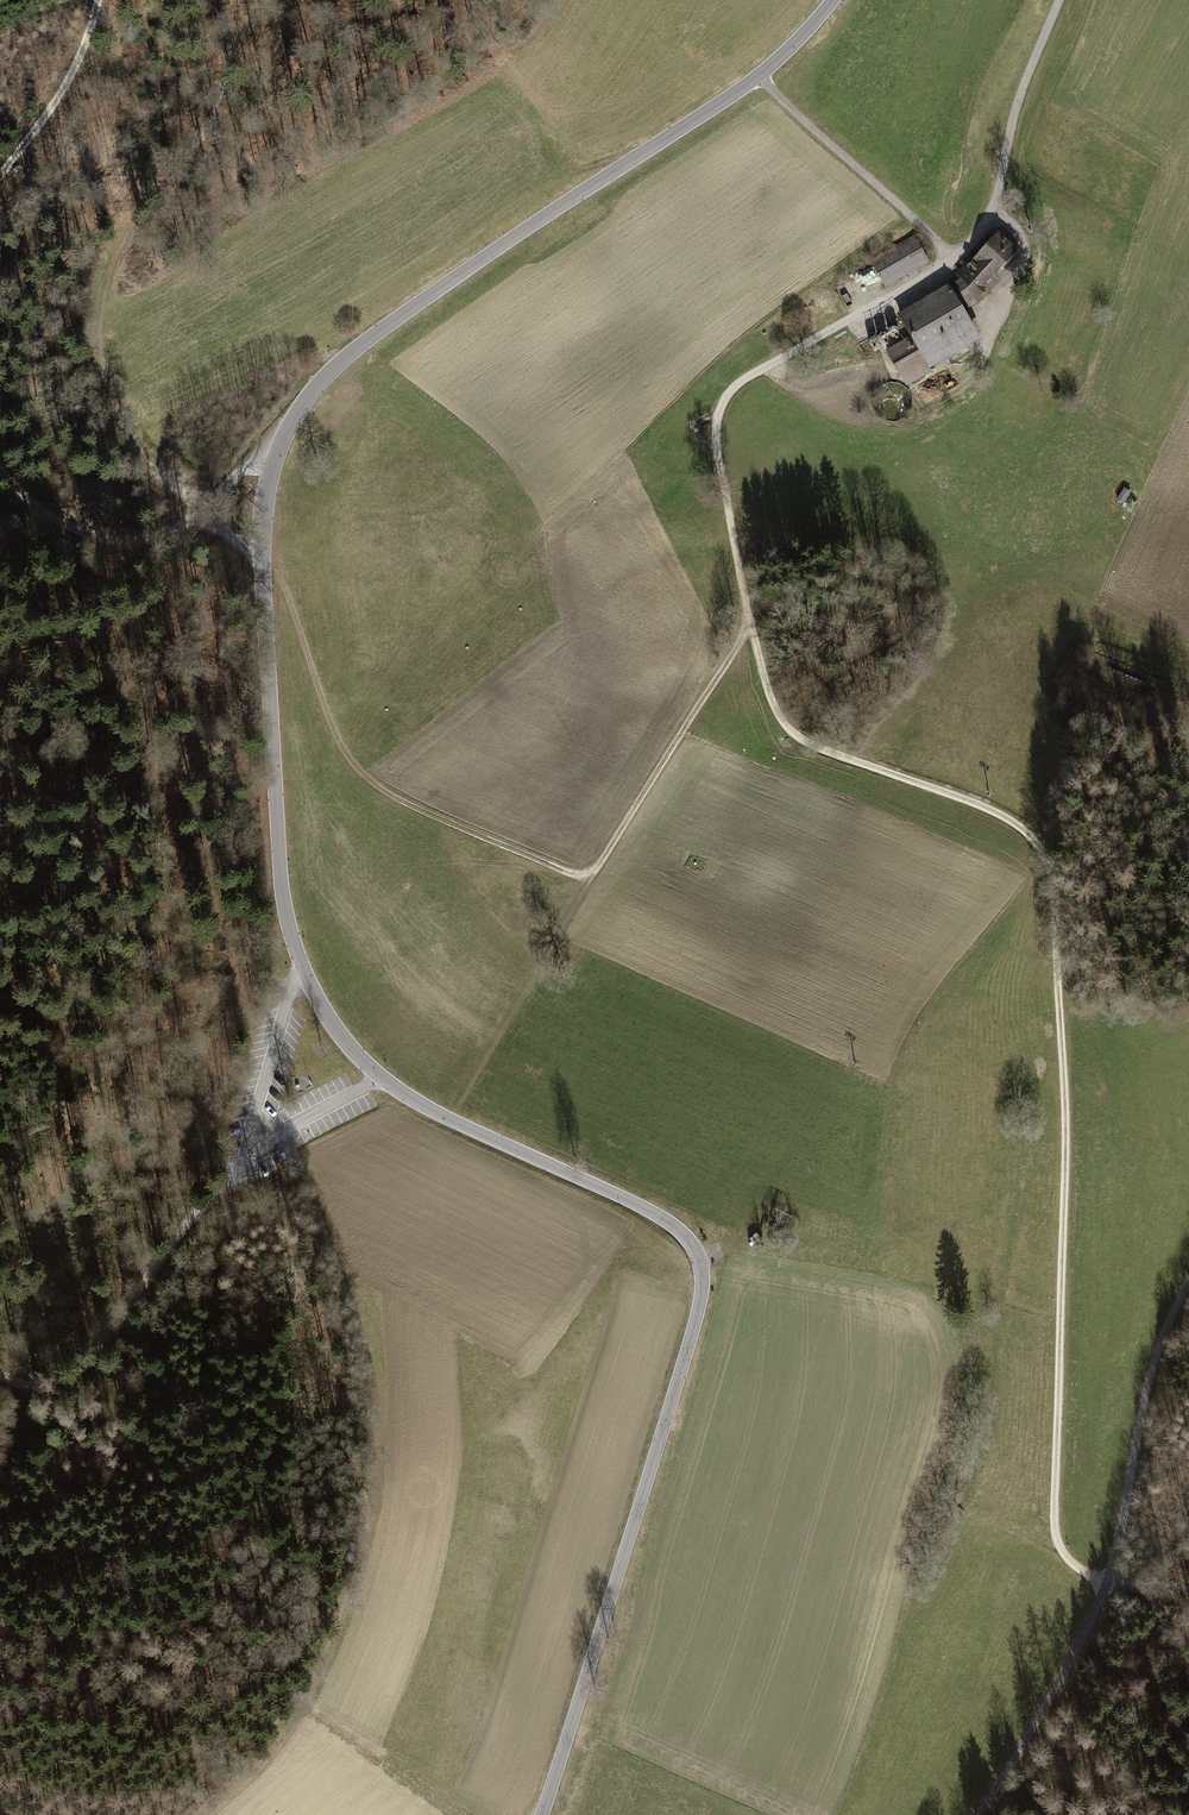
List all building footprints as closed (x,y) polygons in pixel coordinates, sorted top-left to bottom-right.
[(971,258),(956,275),(960,280),(977,305),(978,306),(1001,282),(996,278),(1020,253),(998,234),(973,260),(971,258)] [(914,235),(870,261),(886,289),(930,263),(914,235)] [(910,337),(886,351),(906,386),(932,371),(931,370),(981,341),(965,312),(977,305),(960,280),(949,286),(949,285),(897,315),(910,337)]
